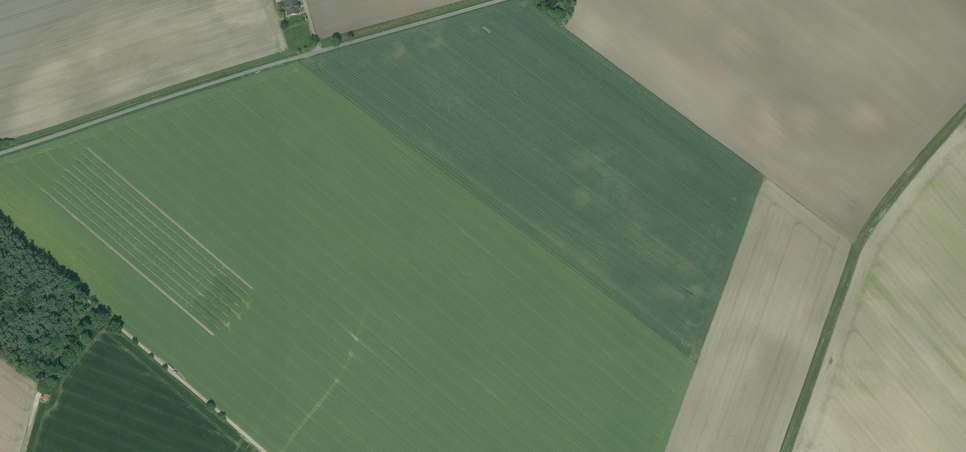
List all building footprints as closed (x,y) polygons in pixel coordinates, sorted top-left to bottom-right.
[(287,2),(286,2),(288,11),(289,11),(290,15),(299,14),(298,10),(299,10),(298,4),(297,4),(297,0),(296,0),(287,2)]
